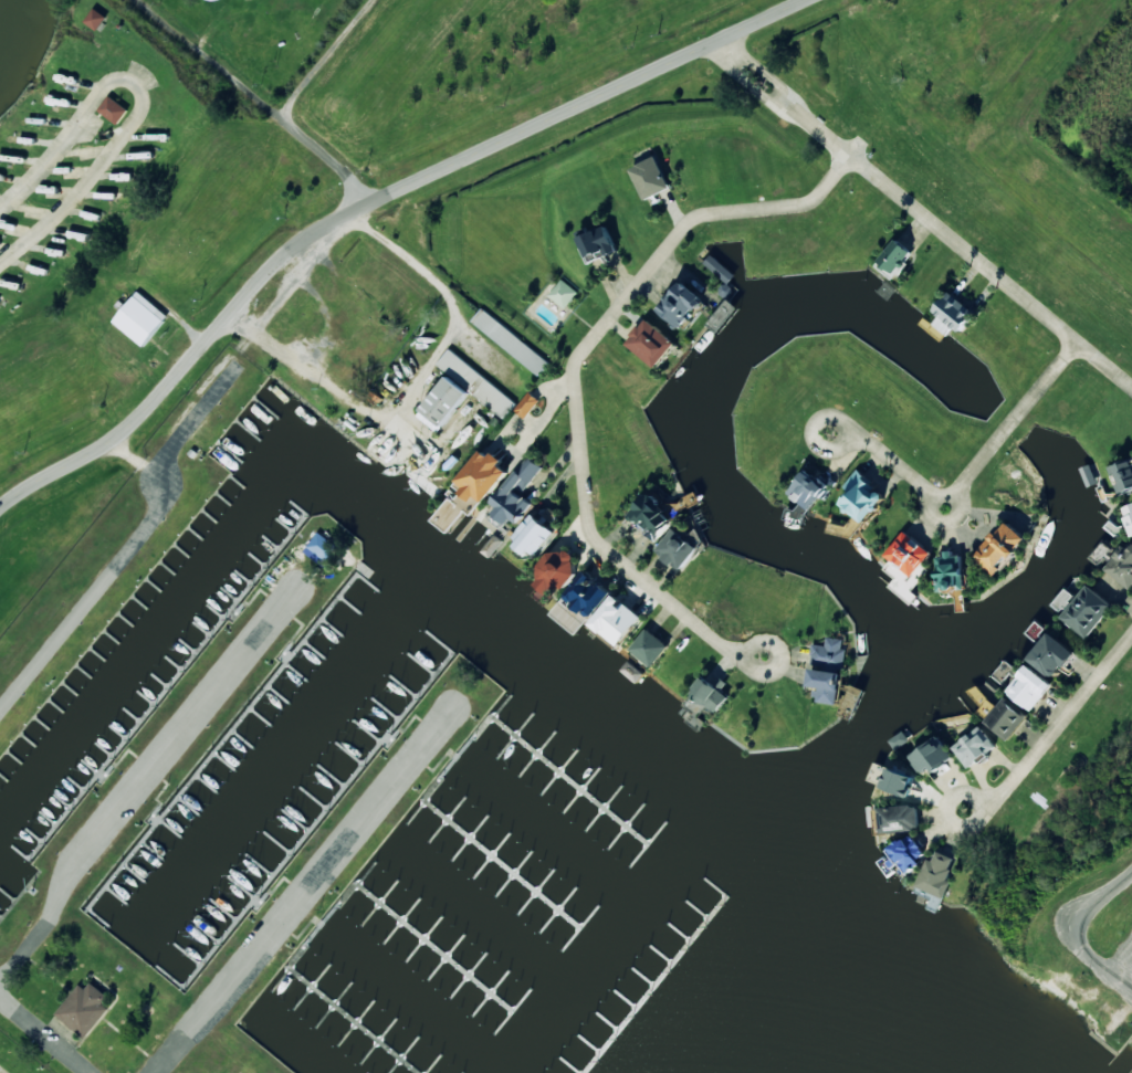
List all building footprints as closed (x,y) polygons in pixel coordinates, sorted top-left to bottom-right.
[(98,30),(107,17),(95,8),(85,22),(98,30)] [(119,124),(129,108),(108,96),(99,112),(119,124)] [(671,189),(658,157),(631,168),(644,200),(671,189)] [(617,251),(608,226),(580,236),(588,258),(606,251),(608,255),(617,251)] [(913,250),(894,239),(877,266),(896,278),(913,250)] [(578,292),(562,279),(549,295),(565,308),(578,292)] [(705,297),(680,281),(659,312),(684,328),(705,297)] [(146,346),(168,314),(136,292),(114,324),(146,346)] [(948,335),(954,327),(961,332),(976,313),(950,292),(935,311),(941,316),(935,324),(948,335)] [(471,323),(541,375),(551,361),(481,309),(471,323)] [(626,345),(658,367),(676,341),(644,319),(626,345)] [(449,373),(417,417),(439,433),(468,393),(503,418),(516,400),(448,350),(438,365),(449,373)] [(541,400),(530,392),(515,410),(526,419),(541,400)] [(473,501),(477,496),(484,502),(510,472),(501,465),(505,461),(495,452),(491,457),(483,450),(458,480),(466,487),(462,492),(473,501)] [(515,527),(534,503),(522,494),(543,467),(528,456),(489,508),(515,527)] [(1120,494),(1131,489),(1131,459),(1110,468),(1120,494)] [(790,495),(813,510),(829,485),(805,470),(790,495)] [(852,493),(842,504),(866,523),(887,496),(856,471),(844,487),(852,493)] [(677,518),(650,494),(629,516),(656,541),(677,518)] [(535,557),(556,533),(535,514),(513,538),(535,557)] [(975,557),(996,576),(1007,563),(1005,561),(1011,553),(1014,556),(1029,538),(1007,520),(975,557)] [(679,571),(699,550),(676,528),(656,550),(679,571)] [(914,576),(932,551),(905,531),(886,555),(914,576)] [(562,593),(581,570),(572,563),(577,556),(567,548),(561,556),(555,552),(532,581),(551,595),(556,588),(562,593)] [(964,553),(938,554),(939,591),(965,590),(964,553)] [(1115,605),(1089,584),(1062,618),(1088,638),(1115,605)] [(620,646),(644,618),(616,595),(593,623),(620,646)] [(652,667),(670,647),(648,628),(631,649),(652,667)] [(1031,659),(1057,679),(1078,652),(1053,632),(1031,659)] [(814,644),(808,687),(818,688),(816,702),(839,705),(847,648),(842,648),(844,639),(827,637),(826,646),(814,644)] [(1055,685),(1030,664),(1008,690),(1032,711),(1055,685)] [(730,696),(703,677),(691,695),(718,714),(730,696)] [(987,719),(998,704),(974,686),(968,694),(983,705),(978,712),(987,719)] [(1007,741),(1029,717),(1006,697),(985,721),(1007,741)] [(998,746),(981,725),(954,748),(971,768),(998,746)] [(933,767),(935,771),(954,758),(940,737),(911,756),(922,774),(933,767)] [(880,831),(920,830),(919,806),(880,807),(880,831)] [(929,856),(911,833),(890,850),(908,872),(929,856)] [(947,898),(953,881),(948,879),(956,858),(938,851),(934,861),(928,858),(917,886),(947,898)] [(56,1014),(84,1039),(111,1009),(104,1003),(109,997),(88,978),(56,1014)]
